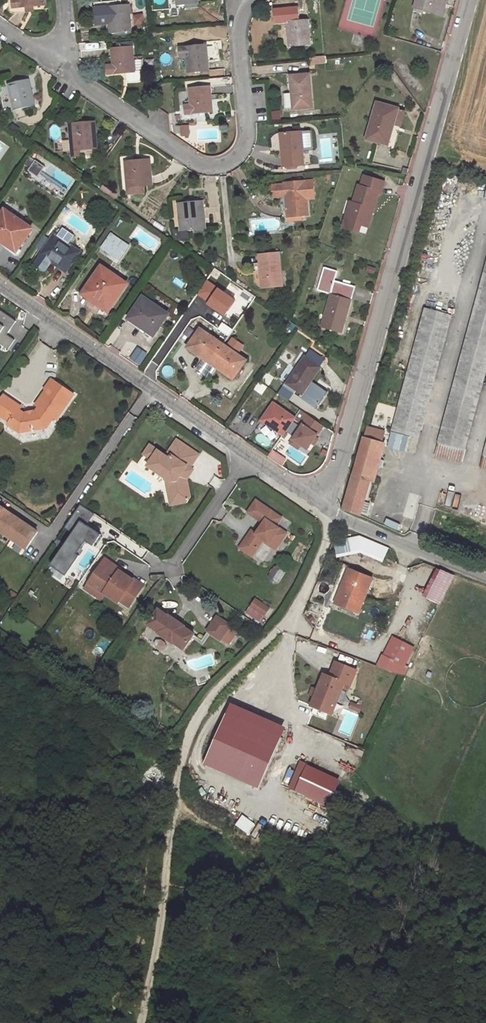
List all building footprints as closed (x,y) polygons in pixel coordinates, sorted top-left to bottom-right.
[(439,0),(416,0),(414,7),(435,13),(439,0)] [(441,14),(445,0),(439,0),(435,13),(441,14)] [(132,29),(130,4),(102,6),(103,16),(110,15),(111,31),(132,29)] [(312,45),(309,19),(288,21),(290,46),(312,45)] [(209,71),(207,45),(179,47),(180,57),(185,57),(187,72),(209,71)] [(108,73),(136,71),(144,71),(143,59),(142,59),(142,55),(135,56),(136,60),(135,60),(134,46),(118,47),(113,48),(114,64),(107,64),(108,73)] [(312,107),(310,74),(290,76),(292,92),(283,93),(284,109),(312,107)] [(34,104),(28,79),(7,84),(12,109),(34,104)] [(214,111),(211,86),(190,88),(191,103),(185,104),(186,113),(214,111)] [(398,146),(408,110),(380,102),(370,137),(398,146)] [(95,146),(95,120),(69,120),(69,146),(95,146)] [(183,136),(190,135),(189,125),(182,125),(183,136)] [(307,165),(303,130),(283,132),(286,166),(307,165)] [(32,159),(25,170),(36,177),(43,167),(32,159)] [(153,185),(152,159),(126,160),(128,186),(153,185)] [(366,227),(377,193),(379,193),(383,183),(362,176),(359,186),(356,185),(350,203),(347,215),(343,214),(339,227),(355,231),(357,224),(366,227)] [(313,199),(311,181),(284,183),(284,185),(285,196),(287,217),(288,217),(293,216),(302,216),(308,215),(307,199),(313,199)] [(284,185),(274,185),(275,196),(285,196),(284,185)] [(208,228),(203,202),(182,206),(186,231),(208,228)] [(32,229),(5,211),(0,218),(0,239),(17,251),(32,229)] [(120,258),(130,244),(112,232),(102,246),(120,258)] [(66,271),(79,252),(54,235),(43,252),(60,263),(58,266),(66,271)] [(434,452),(461,459),(485,364),(485,248),(434,452)] [(281,283),(279,249),(257,251),(260,284),(281,283)] [(321,327),(341,333),(354,286),(334,280),(337,271),(323,267),(317,290),(330,293),(321,327)] [(109,311),(126,284),(102,268),(85,292),(98,301),(96,303),(109,311)] [(154,335),(168,314),(143,297),(129,319),(154,335)] [(421,308),(387,440),(413,448),(448,314),(421,308)] [(0,335),(0,344),(8,349),(14,340),(6,335),(16,321),(0,311),(0,323),(5,327),(0,335)] [(201,329),(188,348),(211,363),(223,344),(201,329)] [(231,338),(227,344),(239,352),(243,346),(231,338)] [(234,378),(246,359),(223,344),(211,363),(234,378)] [(303,394),(325,362),(310,352),(288,384),(303,394)] [(47,427),(54,416),(57,418),(74,394),(54,380),(42,397),(52,403),(47,410),(40,405),(33,416),(28,417),(18,411),(21,408),(4,396),(0,401),(0,417),(9,423),(8,425),(20,433),(31,430),(30,425),(36,424),(37,429),(47,427)] [(40,405),(47,410),(52,403),(42,397),(37,404),(40,405)] [(284,435),(295,418),(274,404),(264,420),(284,435)] [(303,426),(296,436),(304,441),(301,445),(308,449),(312,443),(316,438),(324,426),(309,416),(303,425),(303,426)] [(381,433),(362,428),(359,438),(378,443),(381,433)] [(296,436),(291,444),(298,449),(301,445),(304,441),(296,436)] [(359,438),(348,474),(367,480),(378,443),(359,438)] [(183,472),(188,465),(191,467),(200,454),(178,439),(167,454),(152,444),(145,453),(153,458),(149,464),(167,476),(173,480),(175,488),(170,492),(172,503),(192,500),(188,477),(184,474),(183,472)] [(188,477),(194,469),(191,467),(188,465),(183,472),(184,474),(188,477)] [(357,515),(367,480),(348,474),(339,508),(357,515)] [(175,488),(173,480),(167,476),(170,492),(175,488)] [(265,522),(258,532),(253,529),(241,547),(250,553),(255,546),(258,548),(265,538),(271,542),(271,544),(277,548),(288,532),(277,525),(283,516),(257,499),(249,511),(265,522)] [(67,570),(87,540),(94,545),(101,533),(87,523),(95,512),(81,503),(65,527),(73,532),(54,561),(67,570)] [(0,526),(0,533),(9,539),(16,529),(4,520),(0,526)] [(16,529),(9,539),(24,549),(35,533),(20,523),(16,529)] [(255,546),(250,553),(253,555),(258,548),(255,546)] [(120,569),(105,558),(101,563),(117,574),(119,570),(120,569)] [(142,586),(133,580),(119,570),(117,574),(101,563),(88,582),(104,592),(118,602),(119,600),(128,606),(142,586)] [(355,612),(369,578),(347,567),(332,601),(355,612)] [(88,582),(84,588),(100,599),(104,592),(88,582)] [(246,615),(259,624),(271,607),(257,598),(246,615)] [(158,632),(173,642),(174,641),(185,649),(193,637),(195,634),(185,626),(185,625),(170,615),(170,616),(159,609),(148,624),(159,631),(158,632)] [(232,625),(218,616),(208,631),(212,633),(222,640),(232,625)] [(204,645),(212,633),(208,631),(203,639),(195,634),(193,637),(204,645)] [(389,636),(377,667),(404,677),(408,666),(407,666),(414,645),(389,636)] [(316,697),(313,706),(334,714),(346,683),(352,685),(358,670),(337,662),(331,677),(325,674),(319,690),(316,697)] [(260,787),(281,739),(227,715),(206,763),(260,787)] [(343,780),(309,764),(297,790),(331,807),(343,780)]
